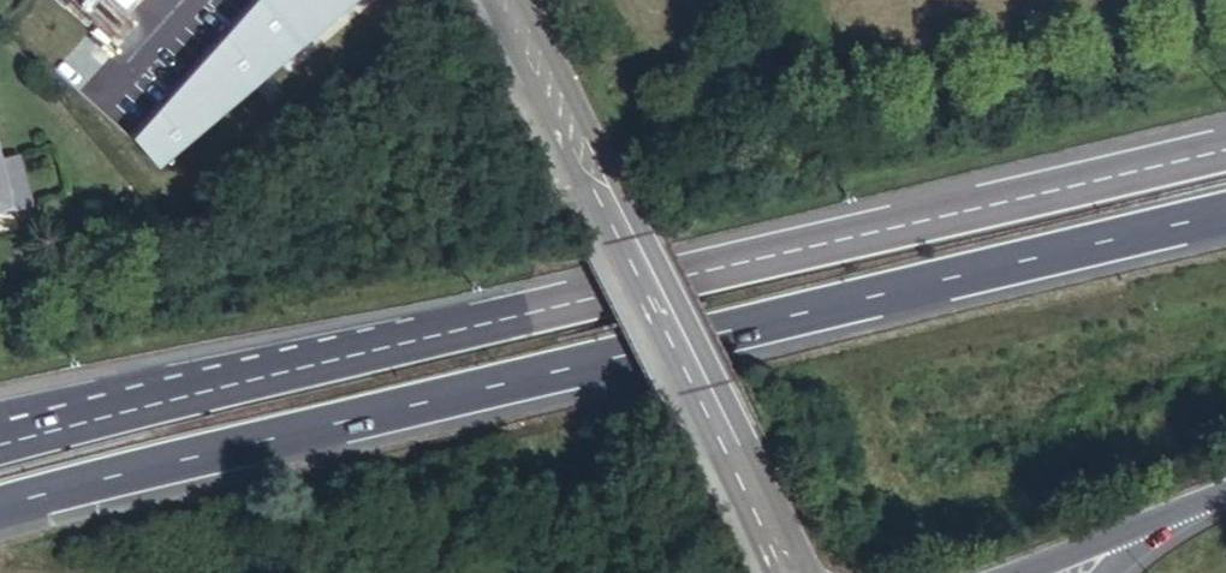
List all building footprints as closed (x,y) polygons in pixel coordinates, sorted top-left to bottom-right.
[(130,137),(159,173),(359,0),(260,0),(130,137)] [(1,213),(8,215),(28,210),(13,159),(0,163),(0,213),(1,213)]
